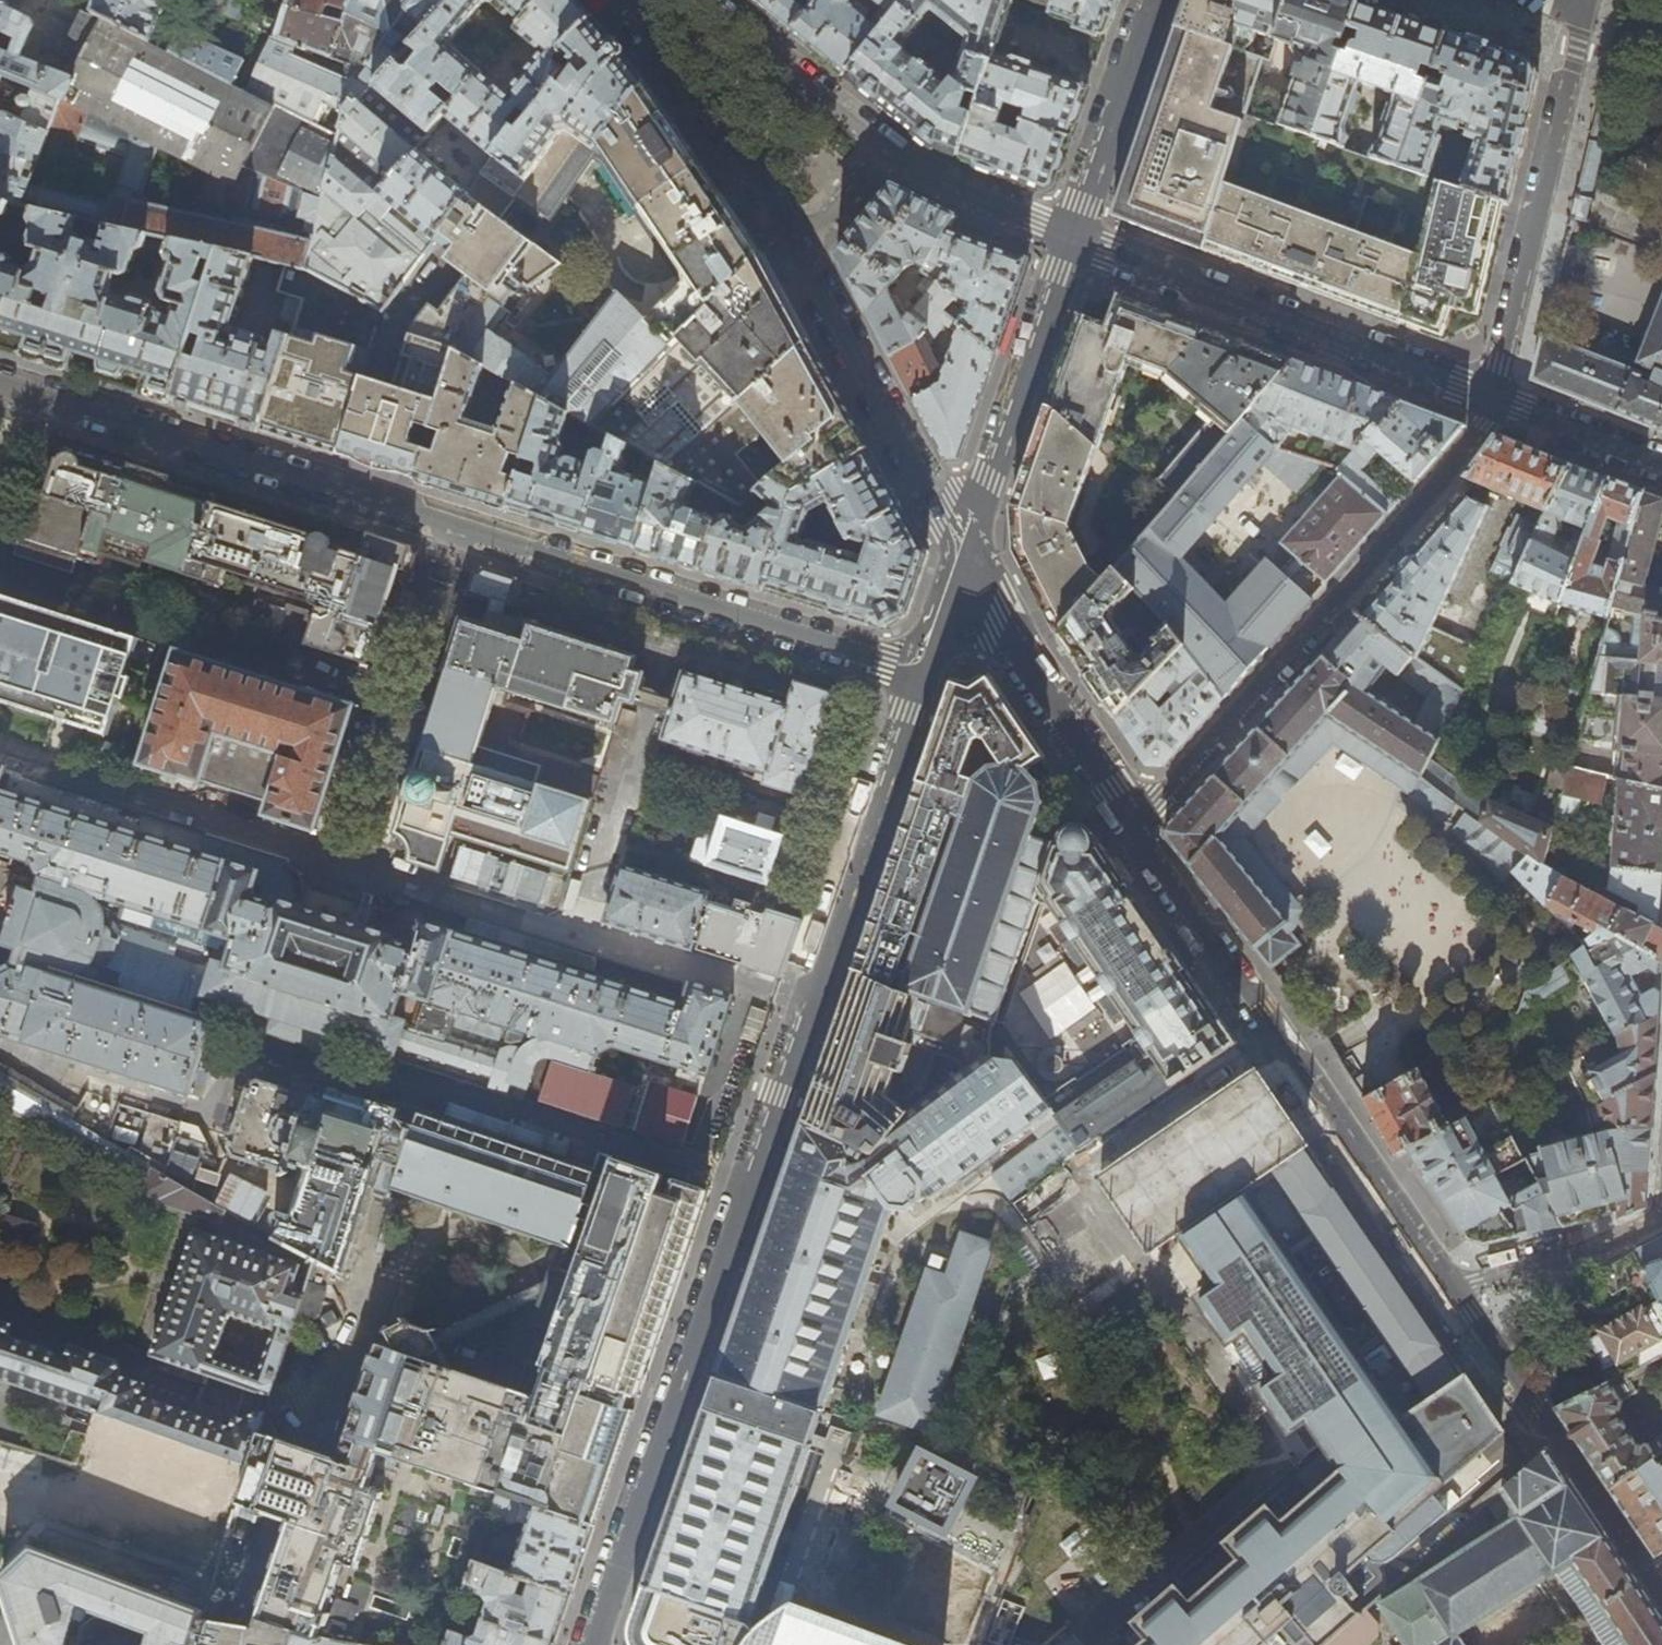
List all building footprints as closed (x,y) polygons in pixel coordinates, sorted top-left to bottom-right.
[(2,0),(0,0),(0,37),(16,45),(12,55),(0,50),(0,75),(14,80),(44,92),(60,98),(68,101),(77,79),(73,78),(25,60),(23,51),(26,44),(28,45),(36,26),(32,19),(4,6),(6,2),(2,0)] [(92,14),(152,45),(232,86),(243,62),(180,33),(180,34),(158,25),(166,0),(96,0),(92,14)] [(283,17),(267,14),(268,11),(247,6),(248,0),(196,0),(194,5),(262,32),(274,36),(277,37),(296,44),(334,59),(352,0),(288,0),(283,17)] [(414,0),(389,0),(388,1),(385,0),(352,0),(334,59),(347,64),(345,78),(354,81),(414,0)] [(428,29),(407,51),(356,105),(345,93),(345,94),(337,140),(337,143),(388,185),(416,150),(444,116),(482,72),(450,46),(485,2),(486,3),(487,4),(489,5),(491,5),(493,4),(494,4),(496,3),(497,2),(498,3),(494,7),(505,16),(509,12),(522,23),(542,0),(454,0),(428,29)] [(354,81),(345,93),(356,105),(407,51),(398,44),(417,19),(428,29),(454,0),(414,0),(354,81)] [(566,49),(565,48),(594,18),(579,0),(542,0),(522,23),(516,31),(537,49),(535,51),(535,53),(534,57),(535,59),(535,62),(512,91),(511,97),(482,72),(444,116),(494,158),(515,130),(510,124),(522,110),(532,118),(567,71),(556,62),(566,49)] [(780,22),(791,31),(846,75),(902,7),(908,0),(873,0),(886,11),(875,25),(871,22),(874,20),(873,14),(863,5),(857,6),(855,8),(853,6),(857,0),(818,0),(808,12),(795,0),(753,0),(780,22)] [(922,24),(932,12),(968,42),(965,53),(991,62),(993,62),(995,54),(1013,2),(1007,0),(908,0),(902,7),(922,24)] [(1055,5),(1051,15),(1051,17),(1105,35),(1116,4),(1117,0),(1057,0),(1055,5)] [(1112,216),(1122,220),(1162,235),(1206,252),(1246,113),(1259,72),(1263,60),(1228,47),(1240,0),(1186,0),(1162,69),(1112,216)] [(1228,47),(1263,60),(1269,38),(1275,40),(1289,0),(1240,0),(1228,47)] [(1275,40),(1295,47),(1295,49),(1296,51),(1296,53),(1297,54),(1300,56),(1302,57),(1290,95),(1260,87),(1265,74),(1259,72),(1246,113),(1314,137),(1342,55),(1350,32),(1361,0),(1360,0),(1289,0),(1275,40)] [(1342,55),(1314,137),(1344,147),(1348,136),(1346,129),(1352,110),(1355,111),(1361,94),(1358,92),(1362,81),(1397,93),(1393,104),(1390,103),(1384,121),(1387,122),(1381,140),(1374,145),(1370,157),(1402,168),(1430,85),(1420,82),(1423,75),(1424,75),(1425,75),(1426,74),(1427,73),(1427,71),(1428,70),(1434,72),(1449,30),(1405,15),(1361,0),(1350,32),(1362,35),(1358,46),(1357,46),(1356,46),(1354,46),(1353,46),(1352,47),(1349,57),(1342,55)] [(1573,207),(1571,218),(1589,223),(1594,201),(1591,200),(1638,0),(1622,0),(1573,207)] [(969,93),(979,97),(991,62),(965,53),(964,52),(957,79),(950,87),(902,49),(922,24),(902,7),(846,75),(865,91),(924,138),(935,148),(960,157),(974,114),(963,110),(969,93)] [(337,143),(337,140),(274,108),(248,95),(232,86),(152,45),(92,14),(82,9),(62,55),(81,63),(73,78),(77,79),(68,101),(89,109),(123,123),(159,137),(202,154),(244,170),(322,201),(337,143)] [(637,216),(700,163),(674,124),(653,93),(647,84),(618,47),(594,18),(565,48),(566,49),(576,58),(567,71),(532,118),(519,132),(515,130),(494,158),(469,195),(436,239),(471,267),(439,311),(429,303),(413,325),(403,354),(450,369),(455,350),(456,351),(490,303),(491,302),(499,308),(511,290),(502,284),(510,274),(526,286),(560,262),(502,221),(516,200),(548,223),(592,158),(603,167),(605,167),(637,216)] [(1430,85),(1402,168),(1429,177),(1443,139),(1442,137),(1439,136),(1443,126),(1457,131),(1460,122),(1470,126),(1466,137),(1476,142),(1460,188),(1503,203),(1508,204),(1523,144),(1538,79),(1526,57),(1496,46),(1449,30),(1434,72),(1444,76),(1443,79),(1448,81),(1446,87),(1443,88),(1431,83),(1430,85)] [(292,55),(296,44),(277,37),(274,36),(248,95),(274,108),(337,140),(345,94),(345,93),(354,81),(345,78),(292,55)] [(1026,122),(1070,138),(1078,113),(1087,86),(995,54),(993,62),(991,62),(979,97),(977,105),(1003,114),(1007,102),(1030,110),(1026,122)] [(10,88),(14,80),(0,75),(0,84),(10,88)] [(44,92),(32,124),(48,130),(60,98),(44,92)] [(285,265),(304,270),(322,201),(244,170),(202,154),(194,196),(307,219),(303,238),(132,201),(135,194),(142,195),(159,137),(123,123),(116,140),(82,126),(89,109),(68,101),(60,98),(48,130),(32,124),(0,112),(0,199),(21,205),(102,225),(161,239),(221,251),(255,259),(285,265)] [(1053,189),(1070,138),(1026,122),(1022,134),(999,126),(1003,114),(977,105),(974,114),(960,157),(1007,175),(1044,189),(1048,191),(1053,189)] [(1460,188),(1429,177),(1402,168),(1370,157),(1344,147),(1314,137),(1246,113),(1206,252),(1235,263),(1308,290),(1398,324),(1399,321),(1402,322),(1437,335),(1440,336),(1450,309),(1477,314),(1484,285),(1503,203),(1460,188)] [(304,270),(306,270),(346,291),(383,311),(384,310),(436,239),(469,195),(416,150),(388,185),(337,143),(322,201),(304,270)] [(741,225),(700,163),(637,216),(677,277),(674,281),(669,285),(664,287),(660,289),(654,291),(645,291),(641,310),(637,309),(634,307),(632,306),(630,304),(628,305),(672,347),(761,255),(751,240),(741,225)] [(957,293),(937,282),(927,276),(918,289),(925,296),(903,321),(888,290),(909,265),(918,264),(925,267),(947,230),(955,216),(923,200),(893,186),(892,187),(855,232),(838,252),(837,253),(868,314),(871,320),(889,356),(914,342),(943,309),(957,293)] [(21,205),(0,199),(0,218),(6,215),(17,218),(21,205)] [(124,276),(130,273),(137,252),(144,248),(156,254),(161,239),(102,225),(21,205),(17,218),(31,220),(35,227),(31,241),(32,242),(33,245),(33,246),(40,249),(36,263),(37,265),(32,270),(31,270),(26,286),(40,291),(35,308),(25,304),(16,332),(29,337),(24,356),(47,363),(70,370),(75,352),(86,355),(95,326),(87,324),(92,307),(109,313),(114,297),(112,289),(113,289),(118,274),(124,276)] [(1018,256),(947,230),(925,267),(922,273),(927,276),(937,282),(957,293),(943,309),(996,354),(997,350),(1007,321),(1009,316),(1020,282),(1028,260),(1026,259),(1018,256)] [(218,262),(221,251),(161,239),(156,254),(168,258),(171,263),(162,292),(166,300),(175,303),(172,311),(175,318),(171,328),(162,325),(164,319),(159,311),(152,309),(153,306),(152,306),(152,303),(151,300),(134,295),(130,297),(129,300),(116,296),(114,297),(109,313),(92,307),(87,324),(95,326),(86,355),(101,360),(103,361),(102,368),(103,370),(104,371),(106,372),(109,373),(118,376),(120,376),(122,376),(124,375),(126,373),(127,371),(128,370),(131,369),(142,373),(138,384),(137,392),(144,394),(173,403),(188,357),(195,335),(210,285),(200,281),(206,259),(218,262)] [(1,330),(2,329),(4,329),(7,329),(16,332),(25,304),(35,308),(40,291),(26,286),(31,270),(30,268),(18,264),(19,259),(18,259),(16,256),(16,255),(0,250),(0,332),(1,330)] [(234,330),(255,259),(221,251),(218,262),(210,285),(195,335),(207,339),(201,360),(188,357),(173,403),(204,412),(261,431),(292,335),(282,332),(278,346),(269,344),(269,341),(268,339),(266,337),(265,336),(262,334),(247,330),(244,330),(242,331),(240,332),(239,334),(236,346),(231,343),(225,341),(226,336),(228,336),(230,335),(231,334),(233,332),(234,330)] [(768,268),(761,255),(672,347),(592,425),(601,430),(613,436),(628,444),(646,454),(663,463),(673,468),(808,341),(794,316),(779,288),(776,281),(768,268)] [(304,298),(295,326),(292,335),(261,431),(299,442),(328,452),(338,455),(357,392),(344,388),(344,386),(343,384),(342,384),(332,380),(330,380),(329,381),(328,382),(327,383),(324,382),(327,370),(313,365),(330,315),(338,318),(346,291),(306,270),(304,270),(285,265),(277,290),(286,293),(304,298)] [(1633,370),(1543,337),(1533,380),(1567,393),(1579,398),(1661,430),(1661,292),(1633,370)] [(295,326),(304,298),(286,293),(279,320),(295,326)] [(592,425),(672,347),(628,305),(616,293),(614,295),(551,376),(492,334),(506,314),(490,303),(456,351),(485,366),(498,374),(543,398),(569,412),(592,425)] [(1055,384),(1048,403),(1099,447),(1127,362),(1166,374),(1206,330),(1208,328),(1160,310),(1118,294),(1107,321),(1079,313),(1078,314),(1078,316),(1055,384)] [(912,399),(945,460),(960,459),(980,402),(983,393),(996,354),(943,309),(914,342),(889,356),(906,390),(912,399)] [(1007,321),(997,350),(1002,352),(1014,317),(1009,316),(1007,321)] [(1206,330),(1166,374),(1163,378),(1179,392),(1182,387),(1219,419),(1212,427),(1208,423),(1158,480),(1179,498),(1244,422),(1294,363),(1240,343),(1206,330)] [(808,341),(673,468),(699,483),(739,504),(755,492),(763,485),(738,455),(765,434),(788,463),(771,480),(797,493),(797,492),(868,450),(858,432),(848,415),(816,355),(808,341)] [(525,458),(543,398),(498,374),(494,385),(512,389),(500,432),(468,423),(485,366),(456,351),(455,350),(450,369),(431,430),(445,434),(438,453),(426,449),(416,479),(442,487),(469,496),(509,509),(519,478),(506,474),(512,455),(525,458)] [(450,369),(403,354),(393,386),(363,376),(357,392),(338,455),(349,458),(362,462),(392,472),(406,476),(416,479),(426,449),(431,430),(450,369)] [(1295,361),(1294,363),(1244,422),(1276,448),(1295,426),(1358,450),(1378,425),(1385,427),(1402,401),(1342,379),(1295,361)] [(560,440),(569,412),(543,398),(525,458),(519,478),(509,509),(533,516),(557,524),(583,532),(613,436),(601,430),(590,468),(585,466),(586,463),(584,461),(571,456),(569,457),(568,459),(561,456),(564,448),(564,446),(564,444),(563,442),(562,441),(560,440)] [(1378,425),(1358,450),(1341,469),(1340,470),(1344,474),(1387,514),(1398,502),(1396,500),(1395,500),(1388,494),(1394,487),(1368,463),(1379,451),(1414,481),(1408,487),(1408,486),(1405,489),(1408,491),(1466,425),(1462,424),(1430,411),(1402,401),(1385,427),(1378,425)] [(1049,617),(1058,635),(1109,582),(1093,567),(1073,523),(1099,447),(1048,403),(1039,431),(1020,486),(1013,508),(1014,531),(1016,551),(1029,577),(1049,617)] [(1244,422),(1179,498),(1119,570),(1139,591),(1167,621),(1171,625),(1185,645),(1224,699),(1240,681),(1311,600),(1269,561),(1230,606),(1183,557),(1223,510),(1231,516),(1265,476),(1257,470),(1264,462),(1298,491),(1324,463),(1276,448),(1244,422)] [(1477,457),(1462,477),(1474,482),(1533,506),(1526,519),(1517,515),(1510,530),(1508,529),(1500,546),(1502,547),(1490,575),(1511,585),(1512,584),(1570,464),(1529,448),(1495,434),(1477,457)] [(628,444),(613,436),(583,532),(593,535),(636,549),(663,463),(646,454),(638,477),(623,472),(626,461),(622,460),(628,444)] [(78,566),(81,557),(103,564),(106,554),(145,566),(147,561),(219,585),(225,569),(315,596),(315,602),(322,608),(311,645),(380,667),(392,626),(381,623),(389,595),(397,568),(411,572),(418,555),(416,555),(414,553),(413,552),(413,550),(413,548),(413,547),(368,532),(361,555),(330,545),(332,540),(214,503),(216,497),(171,483),(173,477),(133,465),(131,470),(125,468),(125,469),(111,465),(111,464),(62,448),(48,494),(34,490),(17,547),(78,566)] [(918,582),(926,557),(896,503),(868,450),(797,492),(797,493),(766,589),(842,614),(877,624),(883,626),(906,614),(910,603),(918,582)] [(699,483),(673,468),(663,463),(636,549),(670,559),(701,569),(718,517),(704,512),(705,510),(698,508),(698,510),(693,508),(690,500),(699,483)] [(1584,469),(1570,464),(1512,584),(1559,605),(1580,548),(1553,537),(1555,532),(1554,517),(1587,530),(1607,478),(1584,469)] [(1368,536),(1387,514),(1344,474),(1283,543),(1326,580),(1323,584),(1324,585),(1368,536)] [(1633,487),(1626,484),(1607,478),(1587,530),(1580,548),(1559,605),(1559,606),(1607,618),(1643,491),(1633,487)] [(734,579),(766,589),(797,493),(771,480),(763,485),(755,492),(774,507),(750,528),(739,524),(739,521),(738,519),(736,517),(735,515),(732,514),(730,513),(727,512),(725,513),(722,513),(720,514),(718,515),(718,517),(701,569),(734,579)] [(1643,491),(1607,618),(1587,693),(1582,713),(1576,733),(1615,741),(1608,767),(1610,777),(1620,779),(1661,788),(1661,589),(1642,584),(1661,512),(1661,499),(1643,491)] [(1356,615),(1462,691),(1480,653),(1431,629),(1488,507),(1463,495),(1438,523),(1356,615)] [(507,605),(516,579),(503,575),(482,569),(482,570),(480,572),(479,573),(477,573),(474,573),(468,593),(491,600),(507,605)] [(1126,606),(1139,591),(1119,570),(1109,582),(1058,635),(1081,668),(1114,718),(1185,645),(1171,625),(1154,643),(1156,645),(1147,654),(1139,657),(1130,643),(1138,637),(1132,629),(1125,634),(1117,621),(1117,612),(1124,604),(1126,606)] [(109,738),(121,701),(127,703),(134,680),(132,680),(131,681),(127,680),(139,641),(0,598),(0,705),(109,738)] [(464,621),(449,669),(499,686),(495,699),(496,700),(498,692),(501,692),(502,689),(510,692),(507,702),(502,701),(496,723),(526,732),(532,713),(542,716),(546,703),(616,724),(623,700),(650,708),(661,712),(667,693),(655,689),(642,685),(645,675),(633,671),(637,658),(504,615),(507,605),(491,600),(483,627),(464,621)] [(1417,799),(1415,800),(1438,815),(1439,813),(1445,817),(1454,802),(1448,797),(1422,778),(1462,691),(1356,615),(1354,614),(1322,653),(1299,680),(1239,747),(1164,831),(1164,835),(1191,869),(1270,968),(1300,945),(1286,926),(1290,923),(1222,836),(1330,718),(1420,779),(1411,794),(1417,799)] [(1494,622),(1488,619),(1480,638),(1486,641),(1494,622)] [(1127,736),(1146,766),(1164,767),(1221,703),(1224,699),(1185,645),(1114,718),(1127,736)] [(295,698),(168,659),(133,772),(172,784),(172,782),(261,810),(257,823),(306,838),(307,836),(330,764),(332,758),(347,709),(297,694),(295,698)] [(413,858),(412,860),(443,870),(454,833),(477,840),(475,849),(481,851),(484,843),(571,870),(593,801),(526,780),(531,765),(480,749),(495,699),(499,686),(449,669),(415,780),(398,834),(402,835),(405,838),(408,841),(410,844),(412,848),(413,852),(413,855),(413,858)] [(663,739),(768,772),(764,783),(792,792),(805,796),(837,696),(796,683),(789,706),(734,689),(685,673),(677,696),(667,693),(661,713),(670,716),(663,739)] [(854,970),(877,981),(937,804),(962,812),(968,798),(964,797),(965,792),(969,794),(974,781),(971,779),(964,776),(975,741),(984,735),(1004,764),(1004,761),(1007,761),(1007,764),(1011,764),(1024,767),(1027,766),(1029,767),(1043,757),(1010,710),(994,685),(950,691),(927,758),(926,760),(864,942),(854,970)] [(1582,713),(1587,693),(1574,690),(1569,709),(1582,713)] [(1024,767),(1011,764),(1007,764),(1007,761),(1004,761),(1004,764),(991,767),(990,764),(986,764),(987,768),(975,778),(973,776),(971,779),(974,781),(969,794),(965,792),(964,797),(968,798),(962,812),(937,804),(877,981),(905,994),(907,992),(966,1012),(966,1015),(972,1017),(973,1015),(988,1020),(988,1023),(993,1024),(998,1014),(1036,902),(1055,845),(1050,843),(1031,837),(1036,823),(1040,824),(1041,821),(1037,819),(1042,806),(1046,806),(1047,802),(1043,803),(1038,787),(1044,785),(1042,782),(1039,783),(1028,771),(1030,768),(1029,767),(1027,766),(1024,767)] [(1487,801),(1480,821),(1530,857),(1542,867),(1543,865),(1554,819),(1561,794),(1567,767),(1549,762),(1544,765),(1546,784),(1532,817),(1488,799),(1487,801)] [(1604,775),(1567,767),(1561,794),(1580,798),(1600,803),(1604,775)] [(1661,963),(1661,929),(1657,926),(1661,882),(1661,871),(1661,788),(1620,779),(1612,868),(1607,889),(1639,905),(1638,915),(1543,865),(1542,867),(1530,857),(1514,873),(1568,929),(1575,923),(1594,933),(1580,942),(1585,946),(1590,951),(1617,934),(1661,963)] [(1463,808),(1480,821),(1487,801),(1460,782),(1448,797),(1454,802),(1463,808)] [(40,876),(35,881),(0,870),(0,1034),(202,1096),(210,1070),(199,1066),(211,1026),(240,1035),(245,1021),(215,1012),(219,998),(273,1015),(267,1033),(324,1050),(330,1033),(394,1053),(392,1060),(523,1101),(526,1094),(626,1125),(638,1085),(596,1071),(601,1053),(617,1046),(709,1074),(734,996),(692,982),(684,1005),(423,923),(416,948),(394,941),(395,937),(359,926),(337,919),(276,900),(275,904),(253,897),(261,872),(0,790),(0,852),(33,862),(40,876)] [(1575,818),(1580,798),(1561,794),(1554,819),(1566,822),(1570,822),(1572,821),(1575,818)] [(1530,857),(1480,821),(1463,808),(1448,828),(1506,881),(1514,873),(1530,857)] [(1045,1099),(1082,1150),(1237,1044),(1206,998),(1205,997),(1144,906),(1105,849),(1086,821),(1079,826),(1075,826),(1071,827),(1068,829),(1065,832),(1063,835),(1061,838),(1061,842),(1061,845),(1051,842),(1050,843),(1055,845),(1036,902),(1051,907),(1135,1037),(1119,1048),(1121,1051),(1076,1081),(1074,1079),(1045,1099)] [(716,860),(766,875),(777,839),(728,824),(716,860)] [(796,909),(800,894),(761,882),(754,904),(717,893),(714,903),(707,901),(710,893),(707,892),(624,866),(607,921),(692,948),(694,941),(701,943),(699,950),(749,966),(749,967),(783,977),(785,969),(794,945),(803,918),(801,917),(803,911),(796,909)] [(1658,1014),(1659,993),(1660,987),(1657,987),(1634,1001),(1623,980),(1640,971),(1642,970),(1644,969),(1646,969),(1649,969),(1651,970),(1653,971),(1655,974),(1657,976),(1657,978),(1661,979),(1661,964),(1661,963),(1617,934),(1590,951),(1585,946),(1573,956),(1615,1035),(1658,1014)] [(1562,964),(1527,993),(1534,1003),(1534,1004),(1572,983),(1562,964)] [(820,1069),(803,1120),(876,1157),(910,1114),(895,1100),(914,1045),(916,1046),(918,1044),(920,1042),(922,1040),(924,1040),(926,1039),(929,1039),(932,1040),(965,1051),(969,1057),(958,1065),(964,1073),(987,1057),(992,1058),(993,1024),(988,1023),(988,1020),(973,1015),(972,1017),(966,1015),(966,1012),(907,992),(905,994),(877,981),(854,970),(854,972),(848,988),(837,1021),(835,1027),(820,1069)] [(1525,992),(1518,1011),(1534,1003),(1527,993),(1526,991),(1525,992)] [(1524,1157),(1525,1159),(1538,1183),(1561,1226),(1584,1220),(1596,1217),(1593,1205),(1615,1200),(1616,1211),(1617,1220),(1641,1209),(1645,1207),(1647,1183),(1652,1108),(1655,1063),(1658,1014),(1615,1035),(1565,1062),(1587,1102),(1596,1134),(1543,1147),(1544,1152),(1524,1157)] [(738,1309),(715,1377),(812,1409),(823,1413),(823,1411),(847,1343),(855,1346),(858,1339),(850,1336),(894,1209),(901,1209),(910,1211),(931,1195),(935,1199),(1031,1127),(1041,1141),(993,1175),(1013,1199),(1082,1150),(1045,1099),(1018,1062),(992,1058),(987,1057),(964,1073),(914,1110),(910,1114),(876,1157),(803,1120),(794,1146),(780,1187),(751,1271),(738,1309)] [(1435,1058),(1427,1062),(1432,1070),(1440,1066),(1435,1058)] [(82,1127),(89,1115),(0,1063),(0,1079),(82,1127)] [(1422,1065),(1363,1099),(1377,1124),(1395,1154),(1407,1147),(1468,1114),(1460,1101),(1443,1111),(1422,1075),(1426,1072),(1422,1065)] [(1277,1374),(1260,1387),(1289,1430),(1307,1417),(1342,1470),(1403,1419),(1362,1358),(1385,1342),(1417,1389),(1455,1364),(1397,1278),(1365,1232),(1323,1169),(1284,1195),(1309,1231),(1286,1247),(1248,1192),(1226,1206),(1223,1202),(1307,1145),(1281,1107),(1256,1071),(1243,1080),(1237,1072),(1174,1116),(1179,1124),(1100,1178),(1159,1263),(1185,1245),(1177,1233),(1186,1227),(1189,1232),(1183,1236),(1217,1285),(1199,1298),(1229,1341),(1246,1329),(1277,1374)] [(349,1273),(386,1159),(399,1117),(402,1108),(318,1082),(314,1095),(261,1079),(249,1084),(231,1146),(239,1158),(278,1170),(261,1228),(280,1238),(282,1233),(288,1234),(286,1241),(313,1255),(349,1273)] [(1528,1082),(1518,1087),(1522,1095),(1532,1089),(1528,1082)] [(1468,1114),(1407,1147),(1423,1171),(1445,1203),(1495,1175),(1525,1159),(1524,1157),(1495,1100),(1468,1114)] [(386,1159),(405,1165),(397,1187),(569,1250),(514,1413),(458,1394),(461,1385),(421,1372),(446,1355),(432,1330),(403,1321),(391,1359),(373,1354),(341,1459),(259,1434),(266,1412),(264,1411),(248,1462),(234,1507),(232,1515),(254,1522),(258,1508),(291,1519),(254,1626),(199,1618),(191,1644),(320,1644),(321,1638),(322,1637),(319,1637),(342,1567),(352,1570),(375,1490),(365,1487),(375,1452),(500,1491),(595,1526),(620,1453),(634,1412),(627,1410),(637,1381),(638,1378),(656,1324),(685,1242),(703,1190),(602,1154),(596,1173),(423,1110),(417,1123),(399,1117),(386,1159)] [(161,1165),(158,1171),(166,1176),(169,1170),(161,1165)] [(142,1193),(159,1199),(158,1202),(221,1222),(225,1209),(200,1196),(166,1176),(158,1171),(151,1167),(142,1193)] [(1064,1167),(1016,1203),(1025,1215),(1074,1179),(1064,1167)] [(1495,1175),(1445,1203),(1453,1216),(1462,1229),(1465,1233),(1469,1238),(1484,1244),(1513,1237),(1528,1234),(1561,1226),(1538,1183),(1509,1201),(1495,1175)] [(267,1393),(301,1293),(290,1289),(299,1264),(193,1229),(151,1354),(267,1393)] [(882,1399),(878,1411),(926,1428),(991,1243),(963,1233),(957,1250),(955,1255),(952,1264),(952,1265),(948,1275),(928,1268),(882,1399)] [(1633,1249),(1661,1304),(1661,1234),(1633,1249)] [(1633,1249),(1601,1266),(1598,1268),(1610,1296),(1625,1286),(1638,1309),(1599,1331),(1595,1325),(1579,1333),(1608,1382),(1627,1374),(1661,1357),(1661,1304),(1633,1249)] [(1560,1288),(1554,1291),(1560,1301),(1566,1298),(1560,1288)] [(0,1321),(0,1379),(95,1412),(95,1410),(248,1462),(264,1411),(263,1411),(259,1411),(249,1416),(248,1419),(236,1414),(231,1426),(141,1395),(145,1383),(118,1374),(120,1369),(115,1360),(70,1346),(66,1356),(7,1337),(11,1325),(0,1321)] [(1627,1374),(1608,1382),(1555,1408),(1582,1448),(1609,1489),(1652,1458),(1661,1451),(1661,1434),(1650,1443),(1638,1442),(1620,1415),(1623,1402),(1622,1401),(1637,1392),(1627,1374)] [(632,1620),(631,1624),(630,1629),(630,1635),(631,1640),(632,1644),(868,1644),(787,1616),(803,1573),(810,1554),(817,1536),(824,1516),(831,1496),(838,1476),(853,1435),(831,1427),(827,1440),(815,1436),(823,1413),(812,1409),(715,1377),(674,1497),(663,1528),(632,1620)] [(1267,1641),(1270,1644),(1284,1644),(1283,1644),(1291,1637),(1295,1642),(1305,1633),(1315,1644),(1324,1644),(1359,1614),(1347,1600),(1354,1594),(1349,1587),(1350,1585),(1350,1583),(1350,1580),(1348,1578),(1346,1577),(1344,1576),(1342,1576),(1340,1576),(1394,1529),(1391,1525),(1406,1512),(1407,1513),(1429,1494),(1428,1493),(1501,1432),(1491,1417),(1474,1392),(1466,1379),(1403,1419),(1342,1470),(1281,1523),(1267,1507),(1263,1511),(1262,1510),(1230,1538),(1231,1539),(1227,1543),(1228,1544),(1184,1584),(1180,1580),(1174,1584),(1178,1588),(1176,1589),(1176,1588),(1172,1592),(1171,1591),(1138,1619),(1139,1620),(1135,1623),(1136,1624),(1112,1644),(1262,1644),(1267,1641)] [(985,1419),(966,1413),(955,1443),(974,1449),(985,1419)] [(971,1477),(920,1451),(893,1502),(944,1528),(971,1477)] [(1503,1489),(1518,1512),(1568,1481),(1548,1451),(1526,1468),(1509,1483),(1503,1489)] [(1655,1464),(1652,1458),(1609,1489),(1629,1518),(1654,1556),(1661,1551),(1661,1462),(1655,1464)] [(1472,1506),(1477,1511),(1503,1489),(1509,1483),(1505,1479),(1472,1506)] [(1518,1512),(1420,1577),(1456,1633),(1555,1568),(1557,1570),(1606,1538),(1608,1537),(1600,1525),(1598,1526),(1585,1507),(1578,1496),(1579,1495),(1571,1482),(1569,1483),(1568,1481),(1518,1512)] [(595,1526),(500,1491),(492,1514),(513,1521),(517,1520),(518,1517),(531,1522),(514,1571),(524,1575),(533,1578),(572,1594),(584,1559),(595,1526)] [(1557,1570),(1606,1644),(1661,1644),(1661,1622),(1651,1605),(1606,1538),(1557,1570)] [(176,1643),(182,1644),(191,1644),(199,1618),(202,1611),(45,1552),(33,1548),(1,1577),(17,1627),(23,1644),(176,1644),(176,1643)] [(479,1550),(476,1558),(491,1564),(494,1556),(479,1550)] [(572,1594),(533,1578),(528,1595),(518,1591),(524,1575),(514,1571),(491,1564),(476,1558),(475,1558),(465,1586),(486,1594),(490,1600),(480,1632),(472,1636),(451,1628),(446,1644),(555,1644),(559,1633),(572,1594)] [(1420,1577),(1380,1602),(1377,1598),(1359,1614),(1324,1644),(1365,1644),(1377,1634),(1385,1644),(1463,1644),(1456,1633),(1420,1577)]
